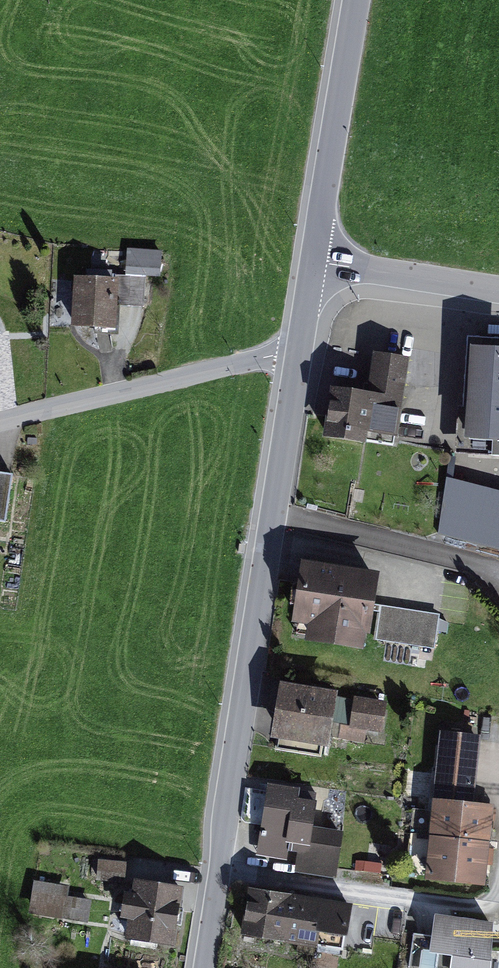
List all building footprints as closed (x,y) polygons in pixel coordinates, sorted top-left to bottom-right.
[(115,336),(115,286),(69,286),(68,335),(115,336)] [(464,347),(461,420),(453,419),(451,467),(498,469),(498,349),(464,347)] [(409,367),(373,362),(367,403),(328,398),(321,447),(366,453),(367,442),(398,446),(409,367)] [(2,530),(10,483),(0,481),(0,530),(2,530)] [(447,486),(441,543),(498,561),(498,500),(447,486)] [(376,582),(306,572),(297,631),(314,633),(312,651),(364,659),(376,582)] [(440,615),(379,606),(374,642),(435,651),(440,615)] [(332,698),(278,690),(271,745),(324,753),(332,698)] [(386,707),(352,703),(348,733),(383,737),(386,707)] [(478,742),(437,739),(423,886),(480,891),(487,813),(471,812),(478,742)] [(315,795),(263,789),(254,860),(294,865),(293,875),(334,880),(340,833),(311,829),(315,795)] [(126,879),(126,858),(99,857),(98,880),(125,881),(125,879),(126,879)] [(33,879),(30,912),(64,916),(68,882),(33,879)] [(181,895),(128,887),(119,945),(173,953),(181,895)] [(349,912),(245,896),(238,943),(341,959),(349,912)] [(415,945),(412,967),(492,967),(495,935),(434,929),(432,947),(415,945)]
